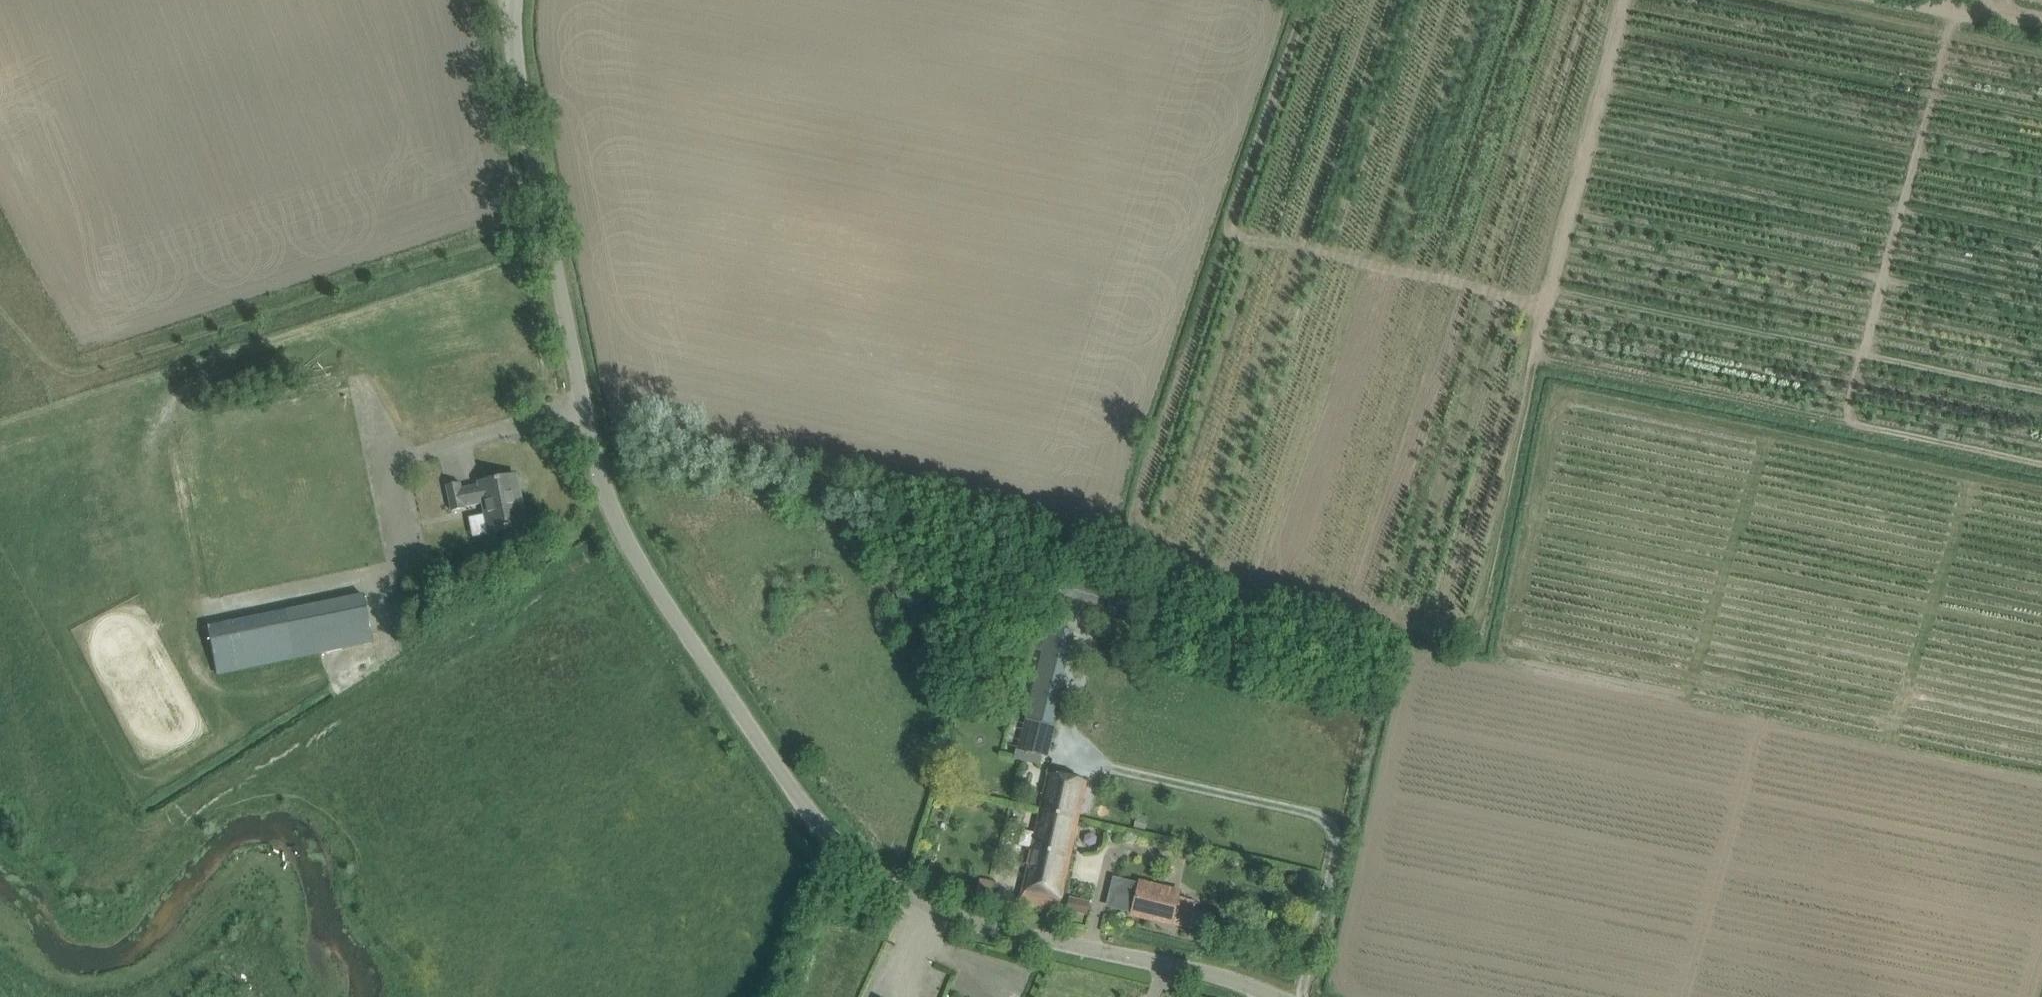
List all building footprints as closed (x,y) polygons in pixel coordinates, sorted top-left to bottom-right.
[(491,533),(507,530),(526,526),(522,506),(521,507),(514,476),(482,483),(482,482),(464,486),(463,479),(447,482),(452,508),(485,502),(491,533)] [(1061,596),(1125,613),(1131,592),(1067,575),(1061,596)] [(217,673),(293,657),(373,639),(363,593),(207,626),(217,673)] [(1047,757),(1066,662),(1043,658),(1033,713),(1017,710),(1009,750),(1047,757)] [(1020,903),(1058,911),(1086,781),(1048,773),(1020,903)] [(993,883),(980,881),(977,895),(991,897),(993,883)] [(1179,892),(1142,881),(1132,915),(1170,925),(1179,892)]
